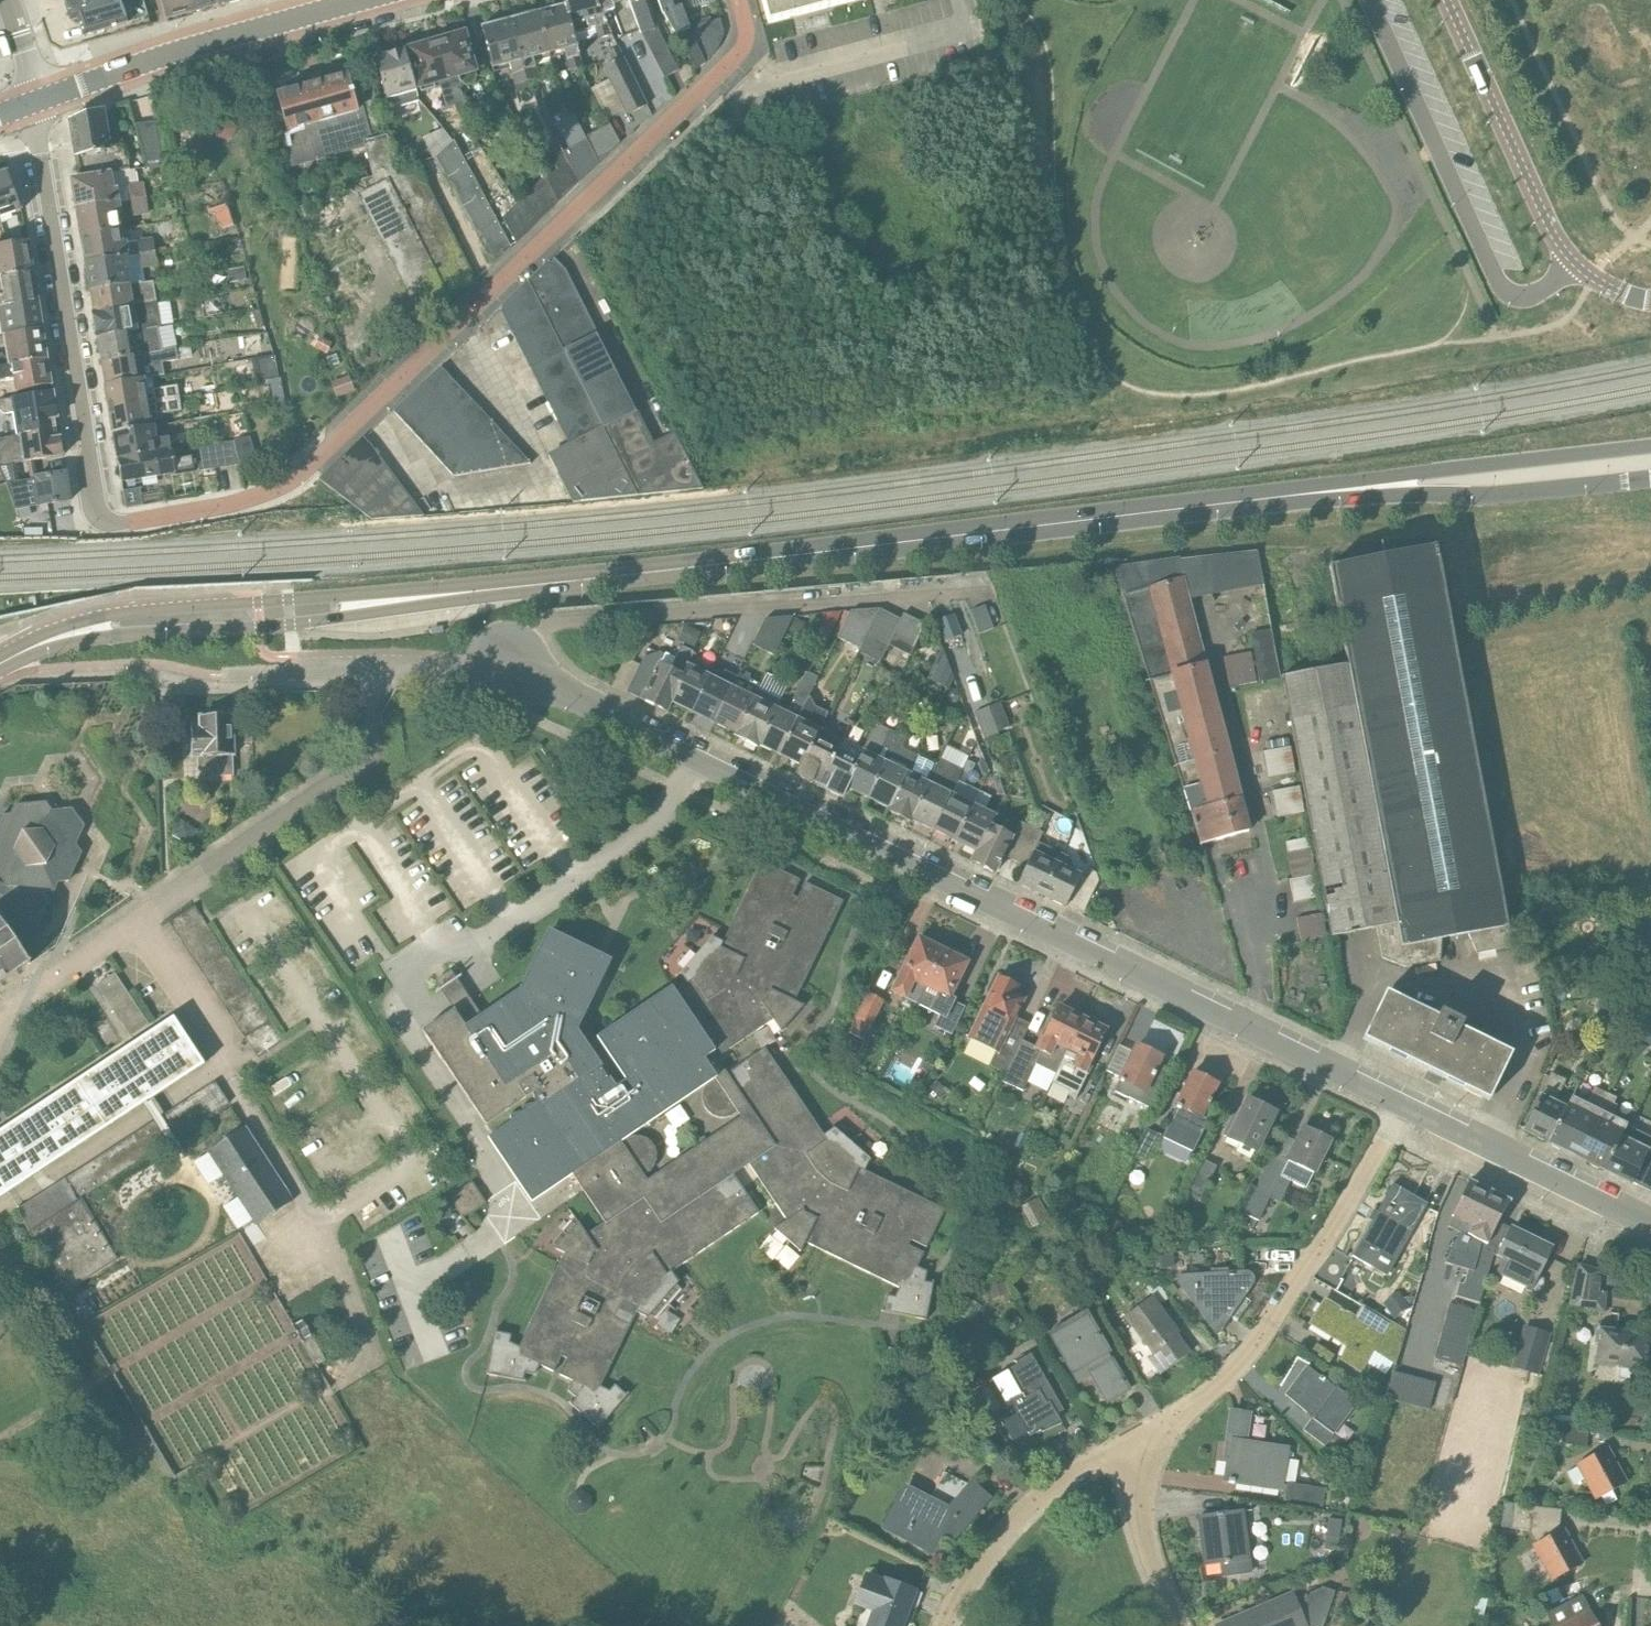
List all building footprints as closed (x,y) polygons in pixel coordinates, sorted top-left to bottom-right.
[(79,9),(69,13),(72,21),(78,19),(77,18),(116,6),(115,5),(113,0),(76,0),(79,9)] [(190,0),(162,0),(167,21),(194,14),(190,0)] [(217,0),(190,0),(194,14),(219,7),(217,0)] [(612,35),(602,14),(595,0),(564,0),(566,8),(570,23),(586,20),(589,30),(596,28),(598,38),(612,35)] [(628,0),(595,0),(602,14),(612,11),(620,35),(638,29),(628,0)] [(638,29),(665,79),(679,69),(661,36),(673,31),(657,0),(628,0),(638,29)] [(673,31),(675,34),(689,28),(682,6),(675,8),(672,0),(657,0),(673,31)] [(769,24),(857,0),(763,0),(769,24)] [(77,18),(78,19),(84,38),(94,34),(128,23),(121,2),(115,5),(116,6),(77,18)] [(540,15),(550,59),(566,55),(570,71),(584,66),(581,56),(579,57),(570,23),(566,8),(540,15)] [(511,22),(528,90),(532,89),(530,82),(539,80),(534,63),(550,59),(540,15),(511,22)] [(710,59),(721,42),(725,34),(721,18),(697,24),(699,29),(710,59)] [(528,90),(511,22),(483,30),(494,73),(511,69),(517,93),(528,90)] [(438,42),(455,106),(458,114),(463,121),(470,119),(463,93),(457,89),(462,83),(467,87),(475,85),(477,79),(475,74),(477,74),(465,34),(438,42)] [(455,106),(438,42),(409,50),(420,89),(434,84),(437,91),(442,90),(447,109),(455,106)] [(696,69),(706,64),(694,45),(685,50),(696,69)] [(626,115),(647,105),(644,98),(618,47),(608,52),(614,63),(604,68),(618,98),(626,115)] [(389,106),(418,98),(405,51),(375,60),(389,106)] [(352,93),(347,77),(279,96),(284,112),(278,114),(293,166),(367,145),(379,188),(361,197),(422,317),(450,303),(447,298),(456,294),(448,277),(452,275),(442,253),(437,255),(421,224),(426,222),(415,200),(410,203),(398,179),(372,91),(355,96),(354,92),(352,93)] [(384,112),(387,124),(397,121),(394,109),(384,112)] [(73,131),(82,180),(111,175),(130,172),(128,159),(125,159),(123,149),(110,151),(104,111),(79,120),(78,118),(75,119),(73,121),(72,124),(71,127),(71,130),(72,132),(73,131)] [(569,148),(586,139),(573,115),(556,124),(569,148)] [(215,127),(218,137),(229,139),(236,131),(232,121),(222,119),(215,127)] [(611,125),(586,139),(599,164),(621,144),(611,125)] [(433,159),(435,158),(453,141),(443,128),(422,138),(433,159)] [(565,151),(564,150),(557,154),(545,131),(527,141),(547,177),(559,203),(580,183),(565,151)] [(599,164),(586,139),(569,148),(564,150),(565,151),(580,183),(599,164)] [(443,171),(462,153),(454,140),(453,141),(435,158),(443,171)] [(185,147),(174,148),(176,166),(187,165),(185,147)] [(462,153),(443,171),(449,183),(468,165),(462,153)] [(161,156),(144,158),(148,174),(163,172),(161,156)] [(468,165),(449,183),(455,195),(474,176),(468,165)] [(0,176),(0,216),(1,219),(23,211),(9,173),(0,176)] [(111,175),(82,180),(73,181),(78,210),(120,202),(118,190),(114,190),(111,175)] [(474,176),(455,195),(461,207),(481,188),(474,176)] [(536,188),(548,213),(559,203),(547,177),(536,188)] [(131,200),(146,197),(144,182),(129,184),(131,200)] [(468,218),(487,200),(481,188),(461,207),(468,218)] [(525,198),(538,224),(548,213),(536,188),(525,198)] [(146,197),(131,200),(134,215),(149,213),(146,197)] [(538,224),(525,198),(515,208),(527,233),(538,224)] [(474,230),(493,212),(487,200),(468,218),(474,230)] [(120,202),(78,210),(82,237),(120,230),(118,216),(122,216),(120,202)] [(504,219),(517,243),(527,233),(515,208),(504,219)] [(493,212),(474,230),(480,242),(499,223),(493,212)] [(487,253),(506,235),(499,223),(480,242),(487,253)] [(120,230),(82,237),(87,265),(129,258),(129,256),(139,254),(140,256),(156,253),(153,240),(123,245),(120,230)] [(506,235),(487,253),(493,266),(513,248),(506,235)] [(34,274),(33,268),(34,266),(33,260),(32,259),(29,242),(0,247),(0,279),(34,274)] [(156,253),(140,256),(141,267),(158,265),(156,253)] [(129,258),(87,265),(91,292),(129,285),(127,271),(131,271),(129,258)] [(572,446),(549,456),(573,503),(703,492),(675,437),(652,449),(564,274),(551,260),(502,307),(503,309),(572,446)] [(244,268),(228,270),(229,282),(246,280),(244,268)] [(0,279),(0,310),(35,304),(39,304),(34,274),(0,279)] [(129,285),(91,292),(95,314),(157,304),(154,282),(129,285)] [(169,302),(157,304),(95,314),(94,315),(98,338),(137,332),(135,320),(159,316),(158,313),(171,311),(169,302)] [(0,310),(0,322),(2,322),(4,336),(6,336),(43,329),(39,304),(35,304),(0,310)] [(158,328),(137,332),(98,338),(102,360),(162,350),(158,328)] [(6,336),(9,357),(4,358),(4,354),(0,354),(0,368),(48,360),(43,329),(6,336)] [(179,349),(180,357),(192,355),(191,347),(179,349)] [(176,348),(162,350),(102,360),(106,387),(153,378),(163,376),(161,364),(178,361),(176,348)] [(255,382),(267,380),(279,378),(272,355),(251,359),(255,382)] [(0,368),(0,382),(13,380),(15,393),(53,386),(48,360),(0,368)] [(533,464),(442,368),(395,413),(455,477),(533,464)] [(153,378),(106,387),(110,410),(174,399),(180,398),(178,387),(155,390),(153,378)] [(18,436),(59,430),(53,393),(12,399),(0,401),(0,411),(4,414),(14,413),(18,436)] [(283,395),(269,397),(270,406),(286,404),(283,395)] [(174,399),(110,410),(114,434),(152,428),(150,413),(155,412),(155,415),(182,411),(180,398),(174,399)] [(235,441),(241,465),(241,466),(258,463),(244,408),(228,410),(235,441)] [(152,428),(114,434),(119,461),(176,452),(190,450),(188,436),(157,441),(155,428),(152,428)] [(18,436),(0,439),(0,459),(25,455),(26,463),(64,457),(59,430),(18,436)] [(365,439),(320,480),(371,520),(425,517),(373,446),(365,439)] [(241,465),(235,441),(196,448),(200,472),(241,465)] [(176,452),(119,461),(122,483),(169,475),(170,477),(195,473),(193,458),(177,461),(176,452)] [(40,506),(71,502),(66,474),(4,484),(13,512),(40,504),(40,506)] [(1396,924),(1376,928),(1382,958),(1406,967),(1441,961),(1442,938),(1468,934),(1477,954),(1512,947),(1436,547),(1328,568),(1347,666),(1396,924)] [(1264,585),(1258,553),(1181,561),(1181,559),(1115,568),(1200,845),(1249,831),(1189,600),(1264,585)] [(980,634),(994,629),(986,606),(972,611),(980,634)] [(863,645),(881,609),(852,611),(838,637),(861,649),(863,645)] [(881,609),(863,645),(884,656),(890,646),(901,619),(881,609)] [(901,619),(890,646),(911,656),(926,625),(904,614),(901,619)] [(777,653),(795,615),(768,617),(754,643),(777,653)] [(945,642),(962,635),(954,615),(937,621),(945,642)] [(801,635),(807,623),(795,617),(790,630),(801,635)] [(693,647),(700,633),(685,625),(678,639),(693,647)] [(1264,683),(1283,678),(1272,630),(1253,634),(1264,683)] [(667,712),(672,702),(688,667),(695,653),(682,646),(670,670),(660,666),(665,655),(660,652),(645,658),(627,692),(667,712)] [(945,691),(953,677),(943,647),(926,682),(945,691)] [(1229,684),(1256,678),(1251,652),(1224,657),(1229,684)] [(1347,666),(1283,678),(1332,936),(1376,928),(1396,924),(1347,666)] [(688,667),(672,702),(693,712),(710,678),(688,667)] [(891,696),(901,673),(893,669),(882,692),(891,696)] [(710,678),(693,712),(715,723),(738,677),(725,671),(719,682),(710,678)] [(775,709),(759,744),(781,755),(798,720),(809,697),(818,677),(807,672),(794,699),(796,700),(788,716),(775,709)] [(740,674),(738,677),(715,723),(737,734),(758,690),(761,684),(740,674)] [(758,690),(737,734),(736,736),(758,747),(759,744),(775,709),(779,701),(758,690)] [(960,696),(956,690),(948,690),(945,697),(949,703),(956,703),(960,696)] [(798,720),(781,755),(802,765),(821,728),(828,713),(815,706),(810,697),(809,697),(798,720)] [(989,707),(998,731),(1010,726),(1001,702),(989,707)] [(1000,736),(998,731),(989,707),(974,712),(985,741),(1000,736)] [(233,718),(233,716),(202,717),(202,718),(193,718),(193,720),(188,720),(188,734),(193,734),(193,743),(192,743),(193,756),(200,756),(201,768),(216,768),(216,775),(235,774),(234,742),(245,742),(244,717),(233,718)] [(878,724),(864,753),(859,762),(847,787),(869,798),(886,764),(877,759),(891,730),(878,724)] [(821,728),(802,765),(797,776),(819,787),(836,751),(842,740),(821,728)] [(899,736),(886,764),(869,798),(892,809),(918,756),(902,748),(906,739),(899,736)] [(1277,739),(1278,747),(1289,745),(1288,738),(1277,739)] [(1267,749),(1278,747),(1277,739),(1266,741),(1267,749)] [(1291,746),(1290,747),(1280,748),(1264,751),(1268,778),(1295,774),(1291,746)] [(836,751),(819,787),(842,797),(847,787),(859,762),(836,751)] [(918,756),(892,809),(890,812),(912,822),(913,820),(938,766),(918,756)] [(938,766),(913,820),(935,830),(952,795),(940,790),(952,765),(941,760),(938,766)] [(989,772),(984,760),(978,763),(983,774),(989,772)] [(1004,794),(1000,780),(994,782),(998,795),(1004,794)] [(1277,818),(1305,813),(1300,786),(1272,791),(1277,818)] [(952,795),(935,830),(956,840),(965,824),(973,806),(952,795)] [(31,964),(27,958),(41,948),(34,937),(51,900),(46,892),(55,891),(59,882),(69,881),(82,854),(76,845),(85,826),(73,809),(52,811),(47,803),(16,806),(11,815),(2,816),(0,820),(0,875),(8,886),(6,891),(0,888),(0,894),(4,895),(0,905),(0,908),(3,912),(0,915),(0,985),(31,964)] [(965,824),(956,840),(978,851),(990,826),(995,816),(973,806),(965,824)] [(990,826),(978,851),(973,862),(996,873),(1013,837),(990,826)] [(1292,879),(1316,874),(1309,837),(1286,842),(1289,854),(1287,854),(1292,879)] [(1019,884),(1042,896),(1062,855),(1039,843),(1019,884)] [(1062,855),(1042,896),(1067,908),(1070,902),(1086,910),(1100,881),(1097,873),(1090,870),(1086,878),(1067,868),(1071,859),(1062,855)] [(510,1342),(511,1335),(498,1332),(498,1329),(497,1328),(487,1373),(527,1381),(527,1379),(524,1379),(525,1372),(535,1374),(539,1365),(554,1372),(562,1356),(564,1357),(567,1358),(559,1375),(574,1382),(570,1391),(577,1398),(573,1403),(570,1401),(569,1402),(599,1428),(629,1393),(628,1392),(626,1395),(615,1385),(610,1391),(600,1387),(636,1313),(648,1318),(664,1300),(679,1282),(672,1272),(759,1213),(734,1175),(749,1164),(787,1220),(776,1228),(775,1229),(783,1237),(802,1252),(803,1251),(807,1243),(900,1288),(895,1298),(887,1296),(885,1310),(881,1309),(881,1311),(926,1320),(934,1281),(932,1281),(932,1284),(925,1282),(927,1273),(918,1268),(925,1253),(907,1245),(910,1240),(928,1248),(946,1210),(865,1171),(871,1159),(851,1142),(835,1128),(825,1135),(766,1048),(728,1074),(717,1058),(773,1020),(781,1032),(782,1032),(792,1020),(805,1006),(804,1005),(796,1001),(844,901),(806,883),(798,899),(793,896),(801,880),(763,862),(723,942),(712,936),(694,957),(681,972),(688,983),(601,1042),(626,1080),(616,1087),(582,1037),(614,969),(596,960),(549,937),(519,997),(467,1029),(455,1010),(429,1027),(423,1031),(522,1179),(559,1154),(605,1222),(587,1234),(579,1222),(561,1243),(556,1249),(565,1254),(519,1347),(510,1342)] [(1294,901),(1317,897),(1313,875),(1290,880),(1294,901)] [(1301,941),(1327,936),(1323,913),(1297,918),(1301,941)] [(894,991),(918,1003),(944,950),(920,938),(894,991)] [(944,950),(918,1003),(942,1014),(935,1028),(952,1036),(965,1008),(954,1003),(955,1000),(950,998),(968,962),(944,950)] [(229,957),(203,974),(212,987),(238,970),(229,957)] [(131,1036),(149,1024),(109,963),(90,975),(131,1036)] [(1041,988),(1042,965),(1023,964),(1022,987),(1041,988)] [(1587,971),(1574,968),(1571,980),(1584,983),(1587,971)] [(238,970),(212,987),(220,1000),(246,983),(238,970)] [(991,1064),(1007,1072),(1022,1040),(1029,1027),(1015,1020),(1025,1000),(1016,995),(1020,987),(998,975),(968,1038),(997,1052),(991,1064)] [(246,983),(220,1000),(228,1013),(255,996),(246,983)] [(1464,1023),(1441,1012),(1438,1018),(1386,993),(1363,1040),(1489,1101),(1512,1054),(1461,1029),(1464,1023)] [(869,994),(851,1031),(865,1039),(884,1001),(869,994)] [(237,1026),(263,1008),(255,996),(228,1013),(237,1026)] [(1608,1019),(1615,1004),(1600,997),(1595,1006),(1598,1014),(1608,1019)] [(1022,1040),(1007,1072),(1003,1081),(1022,1090),(1036,1064),(1057,1074),(1084,1018),(1059,1007),(1045,1037),(1041,1035),(1035,1046),(1022,1040)] [(245,1038),(271,1021),(263,1008),(237,1026),(245,1038)] [(1084,1018),(1057,1074),(1053,1082),(1070,1091),(1068,1095),(1077,1099),(1095,1061),(1092,1060),(1107,1029),(1084,1018)] [(204,1065),(174,1019),(0,1133),(0,1199),(204,1065)] [(271,1021),(245,1038),(259,1059),(285,1042),(271,1021)] [(1161,1057),(1138,1046),(1133,1054),(1122,1048),(1110,1072),(1122,1078),(1115,1092),(1129,1098),(1151,1109),(1169,1071),(1157,1065),(1161,1057)] [(1195,1131),(1218,1084),(1193,1072),(1171,1119),(1195,1131)] [(1546,1142),(1550,1143),(1567,1108),(1552,1101),(1563,1079),(1552,1074),(1524,1131),(1536,1137),(1538,1141),(1543,1143),(1546,1142)] [(948,1091),(936,1081),(929,1089),(940,1099),(948,1091)] [(917,1101),(924,1090),(917,1087),(911,1098),(917,1101)] [(1571,1099),(1567,1108),(1550,1143),(1553,1145),(1554,1147),(1560,1150),(1563,1150),(1576,1157),(1607,1094),(1595,1088),(1587,1106),(1571,1099)] [(1607,1094),(1576,1157),(1590,1163),(1592,1166),(1598,1169),(1601,1169),(1605,1171),(1627,1126),(1611,1118),(1617,1106),(1613,1104),(1615,1098),(1607,1094)] [(1256,1152),(1275,1112),(1247,1099),(1235,1124),(1230,1122),(1224,1136),(1256,1152)] [(1605,1171),(1632,1184),(1633,1183),(1650,1192),(1650,1152),(1648,1151),(1650,1145),(1650,1138),(1627,1126),(1605,1171)] [(1147,1160),(1160,1134),(1146,1127),(1133,1153),(1147,1160)] [(1314,1173),(1331,1139),(1305,1127),(1297,1142),(1284,1136),(1244,1214),(1258,1220),(1269,1197),(1279,1202),(1290,1181),(1281,1176),(1288,1161),(1314,1173)] [(293,1202),(245,1128),(209,1151),(257,1225),(293,1202)] [(1200,1199),(1217,1166),(1203,1159),(1187,1192),(1200,1199)] [(477,1182),(453,1198),(467,1221),(492,1205),(477,1182)] [(1455,1296),(1457,1297),(1479,1303),(1493,1255),(1495,1248),(1488,1243),(1499,1222),(1509,1202),(1468,1182),(1451,1216),(1472,1227),(1468,1235),(1481,1242),(1474,1270),(1469,1269),(1466,1284),(1459,1282),(1455,1296)] [(1063,1185),(1055,1197),(1069,1206),(1076,1194),(1063,1185)] [(1393,1185),(1353,1256),(1371,1266),(1378,1254),(1394,1263),(1427,1204),(1393,1185)] [(1032,1227),(1050,1218),(1040,1197),(1022,1206),(1032,1227)] [(66,1293),(118,1259),(82,1198),(27,1233),(66,1293)] [(1495,1248),(1493,1255),(1503,1260),(1496,1274),(1530,1291),(1547,1256),(1539,1251),(1543,1243),(1499,1222),(1488,1243),(1495,1248)] [(1229,1241),(1227,1229),(1212,1232),(1214,1243),(1229,1241)] [(1160,1269),(1174,1267),(1173,1254),(1158,1256),(1160,1269)] [(1579,1266),(1567,1309),(1604,1313),(1606,1293),(1598,1293),(1600,1271),(1579,1266)] [(1138,1275),(1147,1286),(1155,1280),(1147,1268),(1138,1275)] [(1218,1332),(1251,1283),(1252,1280),(1252,1279),(1250,1277),(1248,1275),(1245,1274),(1178,1278),(1178,1284),(1218,1332)] [(1160,1304),(1169,1298),(1155,1280),(1147,1286),(1160,1304)] [(992,1299),(1009,1295),(1006,1283),(989,1287),(992,1299)] [(1173,1283),(1165,1289),(1171,1297),(1179,1291),(1173,1283)] [(1395,1319),(1410,1308),(1400,1293),(1384,1303),(1395,1319)] [(1165,1372),(1190,1352),(1173,1329),(1175,1327),(1152,1297),(1124,1318),(1165,1372)] [(1355,1319),(1325,1301),(1314,1319),(1335,1331),(1332,1337),(1347,1346),(1342,1359),(1359,1369),(1370,1350),(1396,1365),(1406,1330),(1363,1306),(1355,1319)] [(1474,1325),(1477,1312),(1450,1304),(1446,1317),(1474,1325)] [(1111,1362),(1105,1353),(1110,1350),(1086,1310),(1051,1332),(1074,1371),(1089,1362),(1094,1371),(1091,1373),(1108,1401),(1128,1389),(1112,1361),(1111,1362)] [(1442,1331),(1470,1339),(1474,1325),(1446,1317),(1442,1331)] [(303,1320),(293,1326),(317,1366),(327,1360),(303,1320)] [(1645,1380),(1649,1336),(1636,1335),(1636,1333),(1618,1332),(1618,1327),(1599,1325),(1597,1345),(1599,1345),(1597,1362),(1621,1365),(1619,1378),(1645,1380)] [(1539,1375),(1551,1334),(1524,1326),(1512,1367),(1527,1371),(1539,1375)] [(1438,1345),(1466,1352),(1470,1339),(1442,1331),(1438,1345)] [(1438,1345),(1435,1358),(1462,1366),(1466,1352),(1438,1345)] [(1046,1403),(1039,1391),(1049,1385),(1032,1356),(975,1389),(1015,1459),(1048,1439),(1065,1429),(1049,1401),(1046,1403)] [(1334,1389),(1306,1368),(1286,1395),(1304,1408),(1307,1405),(1317,1413),(1304,1430),(1325,1445),(1356,1402),(1336,1387),(1334,1389)] [(1408,1375),(1407,1375),(1405,1374),(1394,1371),(1387,1398),(1401,1402),(1408,1375)] [(1401,1402),(1415,1406),(1422,1379),(1420,1379),(1415,1377),(1410,1376),(1409,1375),(1408,1375),(1401,1402)] [(1423,1380),(1422,1379),(1415,1406),(1429,1410),(1436,1383),(1426,1380),(1423,1380)] [(1384,1388),(1372,1382),(1368,1389),(1379,1395),(1384,1388)] [(1282,1487),(1287,1449),(1244,1443),(1248,1415),(1232,1413),(1228,1441),(1235,1442),(1232,1460),(1228,1459),(1225,1480),(1282,1487)] [(1586,1447),(1587,1430),(1565,1428),(1563,1445),(1586,1447)] [(1337,1452),(1344,1442),(1336,1436),(1328,1446),(1337,1452)] [(1626,1483),(1607,1448),(1578,1464),(1597,1499),(1626,1483)] [(1324,1507),(1327,1489),(1291,1485),(1288,1503),(1324,1507)] [(949,1512),(906,1490),(886,1528),(932,1551),(942,1532),(955,1538),(963,1524),(965,1525),(987,1499),(971,1486),(949,1512)] [(1529,1506),(1541,1507),(1542,1493),(1530,1492),(1529,1506)] [(592,1502),(585,1496),(576,1496),(569,1502),(569,1513),(578,1520),(586,1520),(593,1513),(592,1502)] [(1510,1528),(1513,1504),(1503,1503),(1501,1527),(1510,1528)] [(1528,1530),(1535,1544),(1533,1545),(1552,1580),(1582,1564),(1563,1529),(1562,1530),(1560,1526),(1562,1510),(1541,1507),(1529,1506),(1513,1504),(1510,1528),(1528,1530)] [(1251,1572),(1243,1511),(1198,1517),(1205,1565),(1222,1563),(1223,1575),(1251,1572)] [(1338,1551),(1340,1537),(1326,1536),(1325,1550),(1338,1551)] [(867,1576),(856,1605),(875,1612),(870,1625),(902,1625),(915,1591),(886,1580),(885,1583),(867,1576)] [(1221,1625),(1324,1625),(1335,1591),(1323,1587),(1307,1594),(1303,1603),(1279,1614),(1275,1603),(1221,1625)] [(1344,1617),(1351,1594),(1340,1591),(1333,1614),(1344,1617)] [(1589,1610),(1560,1625),(1598,1625),(1589,1610)]
